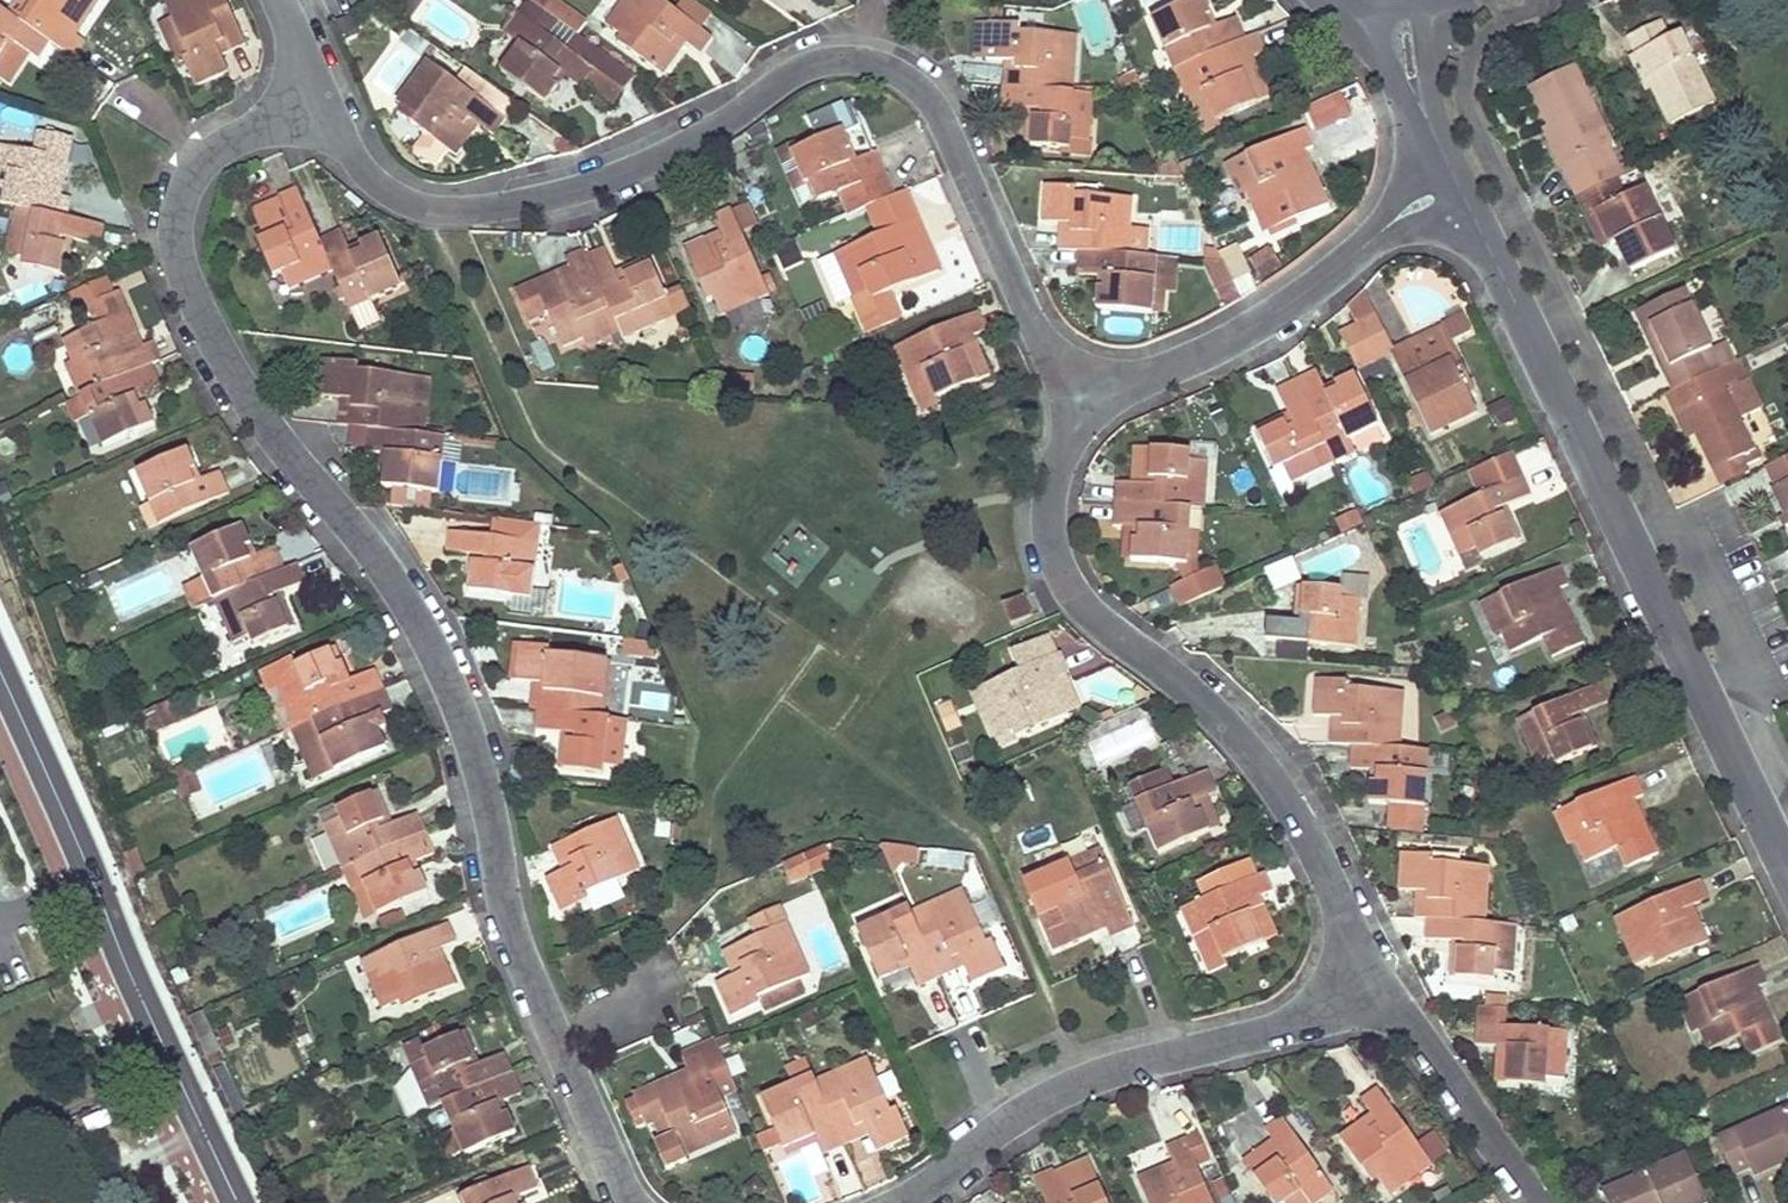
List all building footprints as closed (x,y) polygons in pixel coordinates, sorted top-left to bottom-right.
[(0,8),(7,13),(15,0),(6,0),(0,8)] [(7,13),(50,42),(74,58),(84,41),(76,36),(68,30),(76,17),(84,23),(100,0),(15,0),(7,13)] [(164,1),(171,17),(188,54),(181,57),(195,85),(228,70),(220,55),(214,42),(222,39),(227,52),(246,44),(226,0),(167,0),(164,1)] [(507,33),(522,43),(527,47),(540,29),(535,25),(545,11),(530,0),(507,33)] [(577,34),(586,22),(555,0),(553,0),(545,11),(577,34)] [(663,0),(624,0),(606,24),(623,35),(618,42),(664,75),(681,51),(670,43),(676,35),(687,43),(701,53),(713,37),(702,29),(677,10),(663,0)] [(677,10),(702,29),(712,14),(692,0),(684,0),(677,10)] [(1151,18),(1165,49),(1172,46),(1180,66),(1246,39),(1236,18),(1218,26),(1211,29),(1206,16),(1213,14),(1207,0),(1192,0),(1151,18)] [(2,34),(15,43),(38,59),(50,42),(7,13),(0,8),(0,38),(2,34)] [(535,25),(540,29),(527,47),(522,43),(521,44),(502,71),(547,104),(558,87),(554,84),(561,74),(566,77),(567,78),(584,90),(587,85),(613,104),(634,76),(577,34),(545,11),(535,25)] [(1218,26),(1213,14),(1206,16),(1211,29),(1218,26)] [(1673,16),(1629,38),(1637,56),(1653,89),(1671,126),(1717,104),(1673,16)] [(84,23),(76,17),(68,30),(76,36),(84,23)] [(188,54),(171,17),(155,24),(172,62),(181,57),(188,54)] [(1020,24),(975,21),(974,22),(972,54),(972,58),(1004,60),(1016,61),(1015,69),(1004,67),(1002,87),(1073,92),(1078,36),(1054,34),(1020,31),(1020,24)] [(1055,26),(1020,24),(1020,31),(1054,34),(1055,26)] [(1265,48),(1258,33),(1249,37),(1253,51),(1265,48)] [(2,34),(0,38),(0,40),(11,49),(15,43),(2,34)] [(687,43),(676,35),(670,43),(681,51),(687,43)] [(1180,66),(1174,69),(1195,117),(1212,108),(1217,120),(1272,96),(1258,65),(1245,70),(1241,62),(1254,56),(1266,52),(1265,48),(1253,51),(1249,37),(1246,39),(1180,66)] [(222,39),(214,42),(220,55),(227,52),(222,39)] [(11,49),(0,41),(0,65),(11,49)] [(1180,66),(1172,46),(1165,49),(1174,69),(1180,66)] [(1245,70),(1258,65),(1254,56),(1241,62),(1245,70)] [(1653,89),(1637,56),(1632,59),(1647,91),(1653,89)] [(1016,61),(1004,60),(1004,67),(1015,69),(1016,61)] [(399,104),(416,117),(412,123),(426,133),(449,150),(457,156),(475,131),(464,124),(469,116),(480,124),(495,135),(506,119),(486,104),(487,102),(494,107),(501,95),(468,71),(459,85),(429,63),(399,104)] [(1576,68),(1531,89),(1549,126),(1567,164),(1561,166),(1563,169),(1570,184),(1577,199),(1579,198),(1586,195),(1617,180),(1624,177),(1617,163),(1608,145),(1612,143),(1576,68)] [(554,84),(558,87),(566,77),(561,74),(554,84)] [(1134,90),(1133,97),(1149,98),(1144,86),(1134,90)] [(1073,92),(1002,87),(1000,105),(1029,108),(1042,109),(1042,116),(1028,116),(1025,147),(1071,149),(1071,140),(1090,142),(1095,94),(1073,92)] [(416,117),(399,104),(394,110),(412,123),(416,117)] [(815,143),(792,152),(805,183),(810,181),(820,202),(841,193),(851,215),(866,208),(893,197),(874,153),(854,161),(848,164),(844,153),(850,151),(843,135),(859,129),(849,105),(841,108),(840,105),(805,120),(815,143)] [(1042,109),(1029,108),(1028,116),(1042,116),(1042,109)] [(1212,108),(1195,117),(1203,135),(1220,128),(1217,120),(1212,108)] [(480,124),(469,116),(464,124),(475,131),(480,124)] [(1549,126),(1544,128),(1561,166),(1567,164),(1549,126)] [(1265,233),(1297,219),(1330,204),(1312,163),(1303,168),(1297,153),(1305,149),(1314,145),(1306,127),(1233,160),(1246,191),(1257,214),(1265,233)] [(0,147),(0,206),(13,209),(64,219),(68,200),(59,198),(50,196),(53,181),(62,183),(72,140),(37,132),(33,154),(0,147)] [(449,150),(426,133),(415,148),(416,154),(432,166),(438,165),(449,150)] [(1090,142),(1071,140),(1071,149),(1070,155),(1089,155),(1090,142)] [(789,148),(778,152),(793,189),(805,183),(792,152),(789,148)] [(1312,163),(1305,149),(1297,153),(1303,168),(1312,163)] [(850,151),(844,153),(848,164),(854,161),(850,151)] [(1155,162),(1155,176),(1185,178),(1179,164),(1175,154),(1155,162)] [(1246,191),(1233,160),(1226,163),(1239,194),(1246,191)] [(1649,181),(1642,168),(1624,177),(1630,190),(1649,181)] [(1586,195),(1579,198),(1589,219),(1597,215),(1612,245),(1617,242),(1632,273),(1675,252),(1643,188),(1619,199),(1617,194),(1622,192),(1617,180),(1586,195)] [(62,183),(53,181),(50,196),(59,198),(62,183)] [(810,181),(805,183),(814,205),(820,202),(810,181)] [(1077,188),(1044,185),(1042,221),(1061,223),(1073,224),(1073,230),(1061,229),(1059,251),(1082,253),(1129,256),(1133,199),(1076,194),(1077,188)] [(319,240),(297,189),(278,197),(281,204),(288,220),(295,236),(287,238),(281,223),(259,232),(253,234),(271,277),(282,272),(289,291),(311,282),(333,273),(319,240)] [(878,235),(916,219),(905,192),(893,197),(866,208),(878,235)] [(281,223),(288,220),(281,204),(252,215),(259,232),(281,223)] [(709,235),(682,247),(706,300),(714,297),(722,315),(768,294),(730,208),(711,216),(718,231),(723,243),(715,247),(709,235)] [(64,219),(13,209),(3,255),(20,259),(19,267),(65,277),(71,248),(55,244),(56,236),(73,240),(98,245),(102,228),(64,219)] [(1612,245),(1597,215),(1589,219),(1604,249),(1612,245)] [(889,291),(938,270),(916,219),(878,235),(816,261),(834,304),(850,297),(851,298),(868,290),(872,298),(889,291)] [(295,236),(288,220),(281,223),(287,238),(295,236)] [(341,231),(319,240),(333,273),(339,286),(347,305),(368,296),(371,303),(402,289),(380,236),(360,244),(364,251),(351,257),(348,249),(341,231)] [(718,231),(709,235),(715,247),(723,243),(718,231)] [(73,240),(56,236),(55,244),(71,248),(73,240)] [(360,244),(348,249),(351,257),(364,251),(360,244)] [(801,263),(793,244),(777,251),(785,270),(801,263)] [(1224,263),(1231,280),(1249,272),(1237,244),(1219,252),(1224,263)] [(603,248),(585,255),(615,324),(619,333),(622,339),(665,320),(658,302),(666,299),(647,259),(623,269),(628,279),(619,284),(614,272),(603,248)] [(554,271),(512,290),(527,324),(548,315),(562,347),(585,337),(615,324),(585,255),(582,249),(563,257),(567,265),(572,274),(559,281),(554,271)] [(1204,249),(1203,262),(1224,263),(1219,252),(1218,250),(1204,249)] [(1268,250),(1250,261),(1261,278),(1278,267),(1268,250)] [(1129,256),(1082,253),(1080,274),(1100,276),(1109,277),(1108,288),(1099,287),(1098,309),(1153,314),(1157,279),(1150,279),(1152,258),(1129,256)] [(1178,260),(1152,258),(1150,279),(1157,279),(1153,314),(1164,315),(1165,291),(1176,292),(1178,260)] [(1231,280),(1224,263),(1203,262),(1217,288),(1231,280)] [(567,265),(554,271),(559,281),(572,274),(567,265)] [(623,269),(614,272),(619,284),(628,279),(623,269)] [(333,273),(311,282),(318,296),(339,286),(333,273)] [(1109,277),(1100,276),(1099,287),(1108,288),(1109,277)] [(75,307),(84,303),(103,295),(107,302),(114,299),(107,282),(71,297),(75,307)] [(868,290),(851,298),(866,335),(901,320),(889,291),(872,298),(868,290)] [(1374,300),(1364,290),(1350,306),(1355,317),(1368,306),(1374,300)] [(666,299),(658,302),(666,320),(691,309),(684,291),(666,299)] [(1683,291),(1635,313),(1652,347),(1660,343),(1673,366),(1663,370),(1674,392),(1709,374),(1700,356),(1713,350),(1683,291)] [(84,303),(88,311),(95,328),(63,342),(73,365),(87,397),(152,369),(161,365),(152,346),(143,349),(134,353),(129,341),(138,337),(120,297),(114,299),(107,302),(103,295),(84,303)] [(371,303),(368,296),(347,305),(350,312),(371,303)] [(378,319),(371,303),(350,312),(357,329),(378,319)] [(1358,322),(1375,357),(1391,350),(1368,306),(1355,317),(1358,322)] [(978,313),(895,348),(914,393),(931,385),(935,399),(938,398),(991,374),(978,344),(964,350),(960,342),(974,336),(986,331),(978,313)] [(1356,367),(1375,357),(1358,322),(1341,336),(1356,367)] [(615,324),(585,337),(588,345),(619,333),(615,324)] [(1443,324),(1409,341),(1421,367),(1430,362),(1425,352),(1451,340),(1443,324)] [(974,336),(960,342),(964,350),(978,344),(974,336)] [(138,337),(129,341),(134,353),(143,349),(138,337)] [(1409,341),(1391,350),(1433,436),(1478,413),(1470,396),(1476,392),(1451,340),(1425,352),(1430,362),(1421,367),(1409,341)] [(1660,343),(1652,347),(1663,370),(1673,366),(1660,343)] [(1709,374),(1728,365),(1731,364),(1722,345),(1713,350),(1700,356),(1709,374)] [(358,364),(327,360),(321,396),(341,398),(353,399),(352,407),(340,405),(338,425),(349,426),(369,429),(407,433),(414,377),(357,371),(358,364)] [(1728,365),(1736,383),(1747,377),(1739,360),(1731,364),(1728,365)] [(73,365),(67,368),(81,400),(87,397),(73,365)] [(1725,388),(1736,383),(1728,365),(1709,374),(1674,392),(1695,433),(1714,469),(1715,469),(1739,457),(1755,450),(1740,420),(1725,388)] [(161,388),(152,369),(87,397),(96,417),(89,420),(103,450),(156,427),(148,409),(141,412),(135,399),(142,396),(161,388)] [(470,369),(463,371),(471,390),(477,386),(470,369)] [(1318,371),(1297,381),(1327,444),(1348,434),(1351,439),(1381,425),(1356,374),(1337,383),(1340,390),(1328,395),(1326,389),(1318,371)] [(484,436),(423,429),(430,379),(414,377),(407,433),(439,437),(484,443),(484,436)] [(1762,409),(1747,377),(1736,383),(1725,388),(1740,420),(1762,409)] [(1327,444),(1297,381),(1278,389),(1290,414),(1296,427),(1291,429),(1285,417),(1257,430),(1277,471),(1285,467),(1293,483),(1336,463),(1327,444)] [(1337,383),(1326,389),(1328,395),(1340,390),(1337,383)] [(931,385),(914,393),(922,413),(941,404),(938,398),(935,399),(931,385)] [(1686,437),(1695,433),(1674,392),(1666,395),(1686,437)] [(142,396),(135,399),(141,412),(148,409),(142,396)] [(87,397),(81,400),(89,420),(96,417),(87,397)] [(353,399),(341,398),(340,405),(352,407),(353,399)] [(1296,427),(1290,414),(1285,417),(1291,429),(1296,427)] [(369,429),(349,426),(346,445),(366,448),(369,429)] [(407,433),(369,429),(366,448),(366,452),(385,454),(393,454),(392,466),(384,466),(381,487),(392,488),(431,492),(438,493),(443,460),(436,459),(439,437),(407,433)] [(1348,434),(1327,444),(1336,463),(1357,453),(1351,439),(1348,434)] [(484,443),(439,437),(436,459),(443,460),(458,462),(459,446),(483,449),(484,443)] [(1145,477),(1147,448),(1135,447),(1132,483),(1144,484),(1145,477)] [(1193,453),(1147,448),(1145,477),(1161,479),(1160,486),(1144,484),(1132,483),(1119,482),(1117,503),(1188,509),(1195,509),(1207,511),(1211,462),(1193,460),(1193,453)] [(189,452),(137,475),(150,505),(156,503),(165,523),(229,495),(220,474),(202,482),(194,485),(189,474),(197,470),(189,452)] [(1475,469),(1486,493),(1478,497),(1440,514),(1460,558),(1478,551),(1482,557),(1523,537),(1510,511),(1497,518),(1494,510),(1507,504),(1531,493),(1524,476),(1513,452),(1475,469)] [(393,454),(385,454),(384,466),(392,466),(393,454)] [(1727,485),(1748,475),(1739,457),(1715,469),(1724,487),(1727,485)] [(1478,497),(1486,493),(1475,469),(1467,473),(1478,497)] [(197,470),(189,474),(194,485),(202,482),(197,470)] [(1414,498),(1436,487),(1429,471),(1406,481),(1414,498)] [(1242,479),(1249,492),(1258,488),(1252,474),(1242,479)] [(1145,477),(1144,484),(1160,486),(1161,479),(1145,477)] [(16,500),(8,480),(0,484),(0,506),(16,500)] [(1776,489),(1787,515),(1787,483),(1776,489)] [(429,510),(431,492),(392,488),(391,505),(429,510)] [(1258,488),(1249,492),(1256,508),(1266,503),(1258,488)] [(156,503),(150,505),(159,526),(165,523),(156,503)] [(1188,509),(1117,503),(1115,527),(1125,527),(1134,528),(1142,528),(1140,540),(1134,540),(1132,560),(1173,563),(1189,564),(1193,531),(1187,531),(1188,509)] [(1510,511),(1507,504),(1494,510),(1497,518),(1510,511)] [(1195,509),(1188,509),(1187,531),(1193,531),(1195,509)] [(541,524),(493,518),(490,535),(539,542),(541,524)] [(243,525),(191,547),(204,578),(211,575),(220,596),(284,567),(275,546),(256,555),(249,558),(244,546),(251,544),(243,525)] [(1123,559),(1132,560),(1134,540),(1134,528),(1125,527),(1123,559)] [(1142,528),(1134,528),(1134,540),(1140,540),(1142,528)] [(490,535),(449,530),(446,550),(474,554),(488,556),(487,563),(473,561),(469,590),(513,596),(515,586),(533,588),(539,542),(490,535)] [(1200,532),(1193,531),(1189,564),(1197,565),(1200,532)] [(251,544),(244,546),(249,558),(256,555),(251,544)] [(488,556),(474,554),(473,561),(487,563),(488,556)] [(1293,560),(1266,570),(1274,591),(1301,580),(1293,560)] [(182,587),(201,579),(193,561),(174,569),(182,587)] [(305,581),(297,562),(284,567),(220,596),(214,599),(232,642),(249,635),(252,644),(295,625),(283,598),(271,604),(268,597),(280,592),(305,581)] [(1173,563),(1183,583),(1202,575),(1197,565),(1189,564),(1173,563)] [(628,580),(622,565),(614,568),(620,582),(628,580)] [(1569,585),(1561,567),(1488,600),(1502,631),(1512,653),(1544,639),(1553,657),(1586,644),(1567,601),(1559,604),(1553,592),(1561,589),(1569,585)] [(1217,569),(1209,573),(1218,592),(1227,588),(1217,569)] [(1173,587),(1182,607),(1218,592),(1209,573),(1202,575),(1183,583),(1173,587)] [(205,578),(183,587),(192,608),(214,599),(220,596),(211,575),(205,578)] [(1344,590),(1299,585),(1296,614),(1310,616),(1309,623),(1295,622),(1270,619),(1269,640),(1358,648),(1363,599),(1344,597),(1344,590)] [(1567,601),(1561,589),(1553,592),(1559,604),(1567,601)] [(280,592),(268,597),(271,604),(283,598),(280,592)] [(1024,596),(1003,604),(1012,624),(1032,616),(1024,596)] [(1488,600),(1481,604),(1495,634),(1502,631),(1488,600)] [(1310,616),(1296,614),(1295,622),(1309,623),(1310,616)] [(972,691),(991,737),(1010,729),(1014,739),(1067,717),(1055,690),(1042,695),(1039,686),(1052,680),(1060,677),(1068,673),(1060,653),(1055,655),(1049,639),(1017,653),(1024,669),(1017,672),(972,691)] [(654,660),(656,644),(624,640),(622,656),(654,660)] [(553,649),(520,643),(514,643),(510,680),(515,681),(534,683),(547,684),(547,691),(533,690),(531,710),(539,711),(601,719),(608,663),(552,655),(553,649)] [(1274,658),(1307,657),(1306,643),(1274,644),(1274,658)] [(298,673),(282,680),(300,725),(312,720),(318,717),(383,688),(376,670),(351,681),(338,687),(334,680),(347,673),(335,646),(294,663),(298,673)] [(1024,669),(1017,653),(1010,656),(1017,672),(1024,669)] [(298,673),(294,663),(291,657),(258,672),(284,732),(292,728),(300,725),(282,680),(298,673)] [(347,673),(334,680),(338,687),(351,681),(347,673)] [(1060,677),(1052,680),(1055,690),(1067,717),(1075,714),(1060,677)] [(1349,682),(1318,679),(1314,715),(1334,716),(1347,718),(1347,725),(1333,724),(1332,745),(1354,747),(1402,751),(1406,693),(1348,688),(1349,682)] [(1055,690),(1052,680),(1039,686),(1042,695),(1055,690)] [(547,684),(534,683),(533,690),(547,691),(547,684)] [(1603,683),(1519,721),(1539,765),(1554,758),(1559,765),(1600,746),(1587,718),(1576,723),(1573,717),(1584,712),(1610,700),(1603,683)] [(383,688),(318,717),(327,736),(320,738),(334,770),(388,748),(379,728),(373,730),(368,720),(374,717),(394,710),(383,688)] [(1149,698),(1138,688),(1134,693),(1132,697),(1131,699),(1132,702),(1133,705),(1149,698)] [(166,701),(142,711),(152,733),(175,723),(166,701)] [(960,722),(952,705),(937,712),(945,728),(960,722)] [(601,719),(539,711),(536,730),(563,734),(578,736),(577,743),(562,741),(558,770),(604,776),(605,765),(621,767),(627,722),(601,719)] [(1587,718),(1584,712),(1573,717),(1576,723),(1587,718)] [(1347,718),(1334,716),(1333,724),(1347,725),(1347,718)] [(334,770),(320,738),(327,736),(318,717),(312,720),(300,725),(292,728),(314,778),(314,779),(334,770)] [(379,728),(374,717),(368,720),(373,730),(379,728)] [(120,724),(102,732),(105,738),(123,730),(120,724)] [(995,747),(1014,739),(1010,729),(991,737),(995,747)] [(578,736),(563,734),(562,741),(577,743),(578,736)] [(1176,744),(1163,750),(1168,763),(1181,758),(1176,744)] [(1402,751),(1354,747),(1351,770),(1372,771),(1379,772),(1378,784),(1371,784),(1369,803),(1427,808),(1430,774),(1421,774),(1424,753),(1402,751)] [(1432,753),(1424,753),(1421,774),(1430,774),(1432,753)] [(171,770),(175,779),(192,772),(188,762),(171,770)] [(1167,768),(1138,781),(1145,797),(1136,801),(1146,825),(1158,854),(1212,831),(1204,811),(1195,814),(1190,802),(1209,794),(1215,791),(1207,772),(1175,785),(1167,768)] [(1379,772),(1372,771),(1371,784),(1378,784),(1379,772)] [(192,772),(175,779),(182,797),(200,790),(192,772)] [(1645,798),(1636,778),(1564,810),(1577,842),(1586,863),(1618,849),(1627,868),(1660,854),(1641,813),(1634,815),(1628,805),(1636,802),(1645,798)] [(1145,797),(1138,781),(1129,784),(1136,801),(1145,797)] [(339,817),(322,825),(342,868),(343,867),(345,867),(361,860),(425,832),(417,814),(393,825),(379,831),(375,823),(389,816),(378,790),(336,808),(339,817)] [(1209,794),(1190,802),(1195,814),(1204,811),(1212,831),(1223,826),(1209,794)] [(1146,825),(1136,801),(1123,807),(1133,830),(1146,825)] [(1641,813),(1636,802),(1628,805),(1634,815),(1641,813)] [(1577,842),(1564,810),(1556,813),(1571,844),(1577,842)] [(393,825),(389,816),(375,823),(379,831),(393,825)] [(617,816),(551,846),(559,864),(570,858),(574,866),(562,872),(546,878),(562,913),(590,901),(586,893),(640,869),(617,816)] [(343,867),(352,888),(364,883),(378,915),(430,892),(421,871),(414,874),(408,863),(415,860),(434,852),(425,832),(361,860),(345,867),(343,867)] [(1096,843),(1066,856),(1067,864),(1099,851),(1096,843)] [(832,869),(822,847),(805,855),(781,865),(790,887),(832,869)] [(1130,922),(1099,851),(1067,864),(1045,873),(1059,906),(1040,913),(1053,946),(1094,928),(1090,921),(1104,915),(1107,922),(1110,931),(1130,922)] [(1432,855),(1402,853),(1399,889),(1418,890),(1429,891),(1430,898),(1417,897),(1416,918),(1429,919),(1488,923),(1492,866),(1432,861),(1432,855)] [(574,866),(570,858),(559,864),(562,872),(574,866)] [(415,860),(408,863),(414,874),(421,871),(415,860)] [(1180,911),(1200,957),(1216,950),(1221,961),(1276,938),(1262,907),(1248,913),(1244,904),(1258,898),(1272,892),(1264,874),(1253,878),(1247,862),(1202,881),(1209,898),(1204,900),(1180,911)] [(1709,896),(1703,880),(1615,918),(1636,965),(1655,957),(1657,963),(1709,940),(1696,912),(1684,917),(1680,909),(1693,903),(1709,896)] [(1209,898),(1202,881),(1197,884),(1204,900),(1209,898)] [(364,883),(352,888),(366,920),(378,915),(364,883)] [(964,890),(912,914),(939,976),(956,969),(950,955),(957,952),(963,966),(970,982),(1003,968),(991,940),(986,942),(964,890)] [(1429,891),(1418,890),(1417,897),(1430,898),(1429,891)] [(1248,913),(1262,907),(1258,898),(1244,904),(1248,913)] [(1696,912),(1693,903),(1680,909),(1684,917),(1696,912)] [(909,906),(889,915),(893,922),(912,914),(909,906)] [(255,910),(238,918),(242,927),(259,919),(255,910)] [(758,935),(788,922),(783,911),(753,925),(758,935)] [(401,912),(380,922),(385,932),(406,923),(401,912)] [(889,915),(857,929),(879,980),(898,973),(894,965),(907,958),(911,967),(919,986),(939,976),(912,914),(893,922),(889,915)] [(1107,922),(1104,915),(1090,921),(1094,928),(1107,922)] [(1488,923),(1429,919),(1427,938),(1453,940),(1469,941),(1468,948),(1452,946),(1450,976),(1496,980),(1497,971),(1515,973),(1520,925),(1488,923)] [(758,935),(722,951),(729,966),(741,961),(744,969),(733,974),(715,981),(730,1015),(761,1001),(758,995),(794,979),(810,972),(788,922),(758,935)] [(448,925),(362,962),(381,1010),(400,1001),(404,1008),(455,985),(444,957),(432,962),(429,955),(440,950),(456,943),(448,925)] [(1469,941),(1453,940),(1452,946),(1468,948),(1469,941)] [(444,957),(440,950),(429,955),(432,962),(444,957)] [(1224,969),(1221,961),(1216,950),(1200,957),(1208,976),(1224,969)] [(963,966),(957,952),(950,955),(956,969),(963,966)] [(907,958),(894,965),(898,973),(911,967),(907,958)] [(741,961),(729,966),(733,974),(744,969),(741,961)] [(1759,965),(1687,997),(1700,1028),(1710,1051),(1743,1037),(1752,1055),(1784,1040),(1765,998),(1758,1001),(1753,989),(1759,986),(1768,983),(1759,965)] [(794,979),(758,995),(761,1001),(766,1012),(802,996),(794,979)] [(1765,998),(1759,986),(1753,989),(1758,1001),(1765,998)] [(1700,1028),(1687,997),(1679,1000),(1693,1032),(1700,1028)] [(1509,1009),(1481,1006),(1477,1045),(1503,1047),(1520,1048),(1519,1055),(1503,1053),(1501,1084),(1546,1088),(1547,1077),(1567,1079),(1570,1031),(1507,1026),(1509,1009)] [(690,1032),(708,1024),(703,1013),(685,1021),(690,1032)] [(198,1014),(189,1018),(207,1057),(216,1053),(198,1014)] [(230,1029),(220,1033),(226,1048),(237,1044),(230,1029)] [(466,1033),(424,1050),(428,1059),(409,1066),(428,1111),(441,1105),(447,1103),(512,1074),(505,1055),(480,1066),(465,1072),(462,1065),(477,1059),(466,1033)] [(721,1096),(737,1090),(733,1081),(725,1063),(718,1047),(715,1039),(680,1054),(687,1070),(690,1077),(678,1083),(674,1075),(633,1093),(635,1098),(626,1102),(638,1127),(646,1123),(647,1125),(660,1119),(668,1136),(655,1142),(667,1169),(687,1160),(684,1155),(681,1148),(734,1125),(721,1096)] [(420,1041),(402,1048),(409,1066),(428,1059),(424,1050),(420,1041)] [(1520,1048),(1503,1047),(1503,1053),(1519,1055),(1520,1048)] [(785,1068),(791,1083),(794,1089),(816,1080),(807,1058),(785,1068)] [(868,1058),(816,1080),(843,1146),(863,1138),(857,1126),(864,1122),(869,1134),(876,1151),(910,1138),(897,1108),(890,1110),(868,1058)] [(477,1059),(462,1065),(465,1072),(480,1066),(477,1059)] [(735,1059),(725,1063),(733,1081),(743,1076),(735,1059)] [(687,1070),(674,1075),(678,1083),(690,1077),(687,1070)] [(1281,1084),(1270,1070),(1260,1077),(1270,1091),(1281,1084)] [(512,1074),(447,1103),(455,1121),(449,1124),(463,1156),(515,1133),(507,1113),(501,1116),(495,1105),(502,1103),(521,1095),(512,1074)] [(791,1083),(761,1096),(783,1148),(802,1140),(800,1133),(811,1127),(815,1135),(823,1154),(843,1146),(816,1080),(794,1089),(791,1083)] [(1418,1144),(1378,1088),(1362,1100),(1372,1113),(1379,1123),(1373,1128),(1366,1118),(1339,1136),(1372,1183),(1379,1178),(1391,1196),(1434,1166),(1418,1144)] [(226,1095),(234,1112),(240,1109),(232,1092),(226,1095)] [(447,1103),(441,1105),(449,1124),(455,1121),(447,1103)] [(502,1103),(495,1105),(501,1116),(507,1113),(502,1103)] [(1706,1114),(1702,1105),(1688,1111),(1693,1120),(1706,1114)] [(1722,1139),(1738,1176),(1754,1168),(1756,1174),(1787,1159),(1787,1110),(1722,1139)] [(1379,1123),(1372,1113),(1366,1118),(1373,1128),(1379,1123)] [(1283,1118),(1266,1130),(1275,1141),(1291,1163),(1284,1167),(1276,1156),(1253,1173),(1274,1202),(1317,1202),(1335,1191),(1283,1118)] [(864,1122),(857,1126),(863,1138),(869,1134),(864,1122)] [(738,1133),(734,1125),(681,1148),(684,1155),(738,1133)] [(811,1127),(800,1133),(802,1140),(815,1135),(811,1127)] [(771,1131),(758,1137),(763,1149),(776,1143),(771,1131)] [(1418,1144),(1434,1166),(1446,1157),(1431,1135),(1418,1144)] [(1138,1178),(1149,1202),(1214,1202),(1187,1140),(1168,1148),(1174,1163),(1178,1174),(1170,1177),(1165,1167),(1138,1178)] [(1291,1163),(1275,1141),(1245,1162),(1253,1173),(1276,1156),(1284,1167),(1291,1163)] [(1606,1193),(1610,1202),(1709,1202),(1689,1158),(1606,1193)] [(1089,1160),(1056,1175),(1068,1202),(1077,1202),(1072,1193),(1098,1181),(1089,1160)] [(1178,1174),(1174,1163),(1165,1167),(1170,1177),(1178,1174)] [(463,1193),(468,1202),(515,1202),(512,1197),(520,1195),(538,1187),(530,1165),(463,1193)] [(1056,1175),(1054,1171),(1035,1179),(1046,1202),(1068,1202),(1056,1175)] [(1098,1181),(1072,1193),(1077,1202),(1108,1202),(1098,1181)] [(457,1196),(460,1202),(468,1202),(463,1193),(457,1196)] [(512,1197),(515,1202),(523,1202),(520,1195),(512,1197)]
